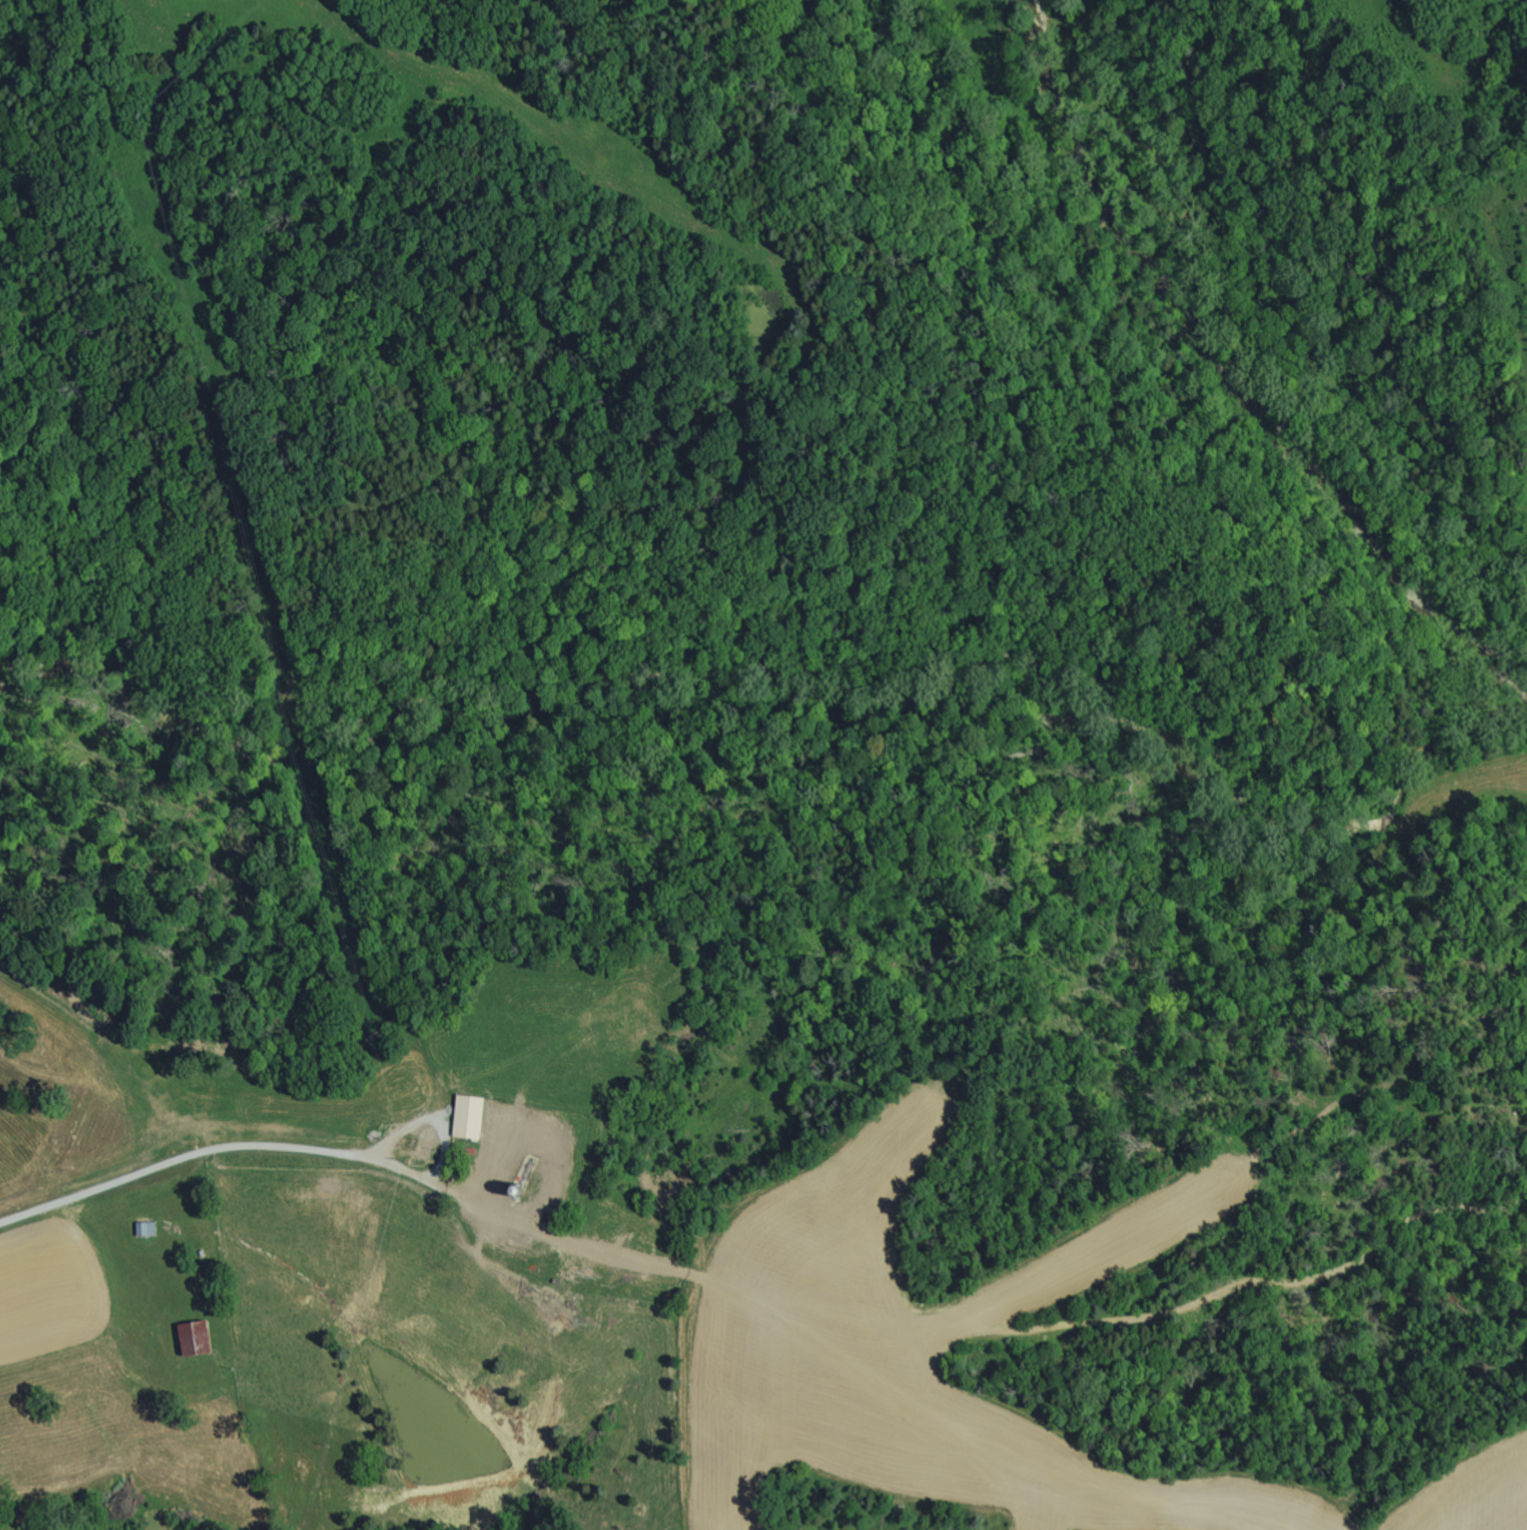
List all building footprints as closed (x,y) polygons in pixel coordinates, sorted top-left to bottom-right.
[(484,1097),(456,1096),(453,1138),(482,1140),(484,1097)] [(208,1318),(178,1324),(185,1356),(214,1350),(208,1318)]
